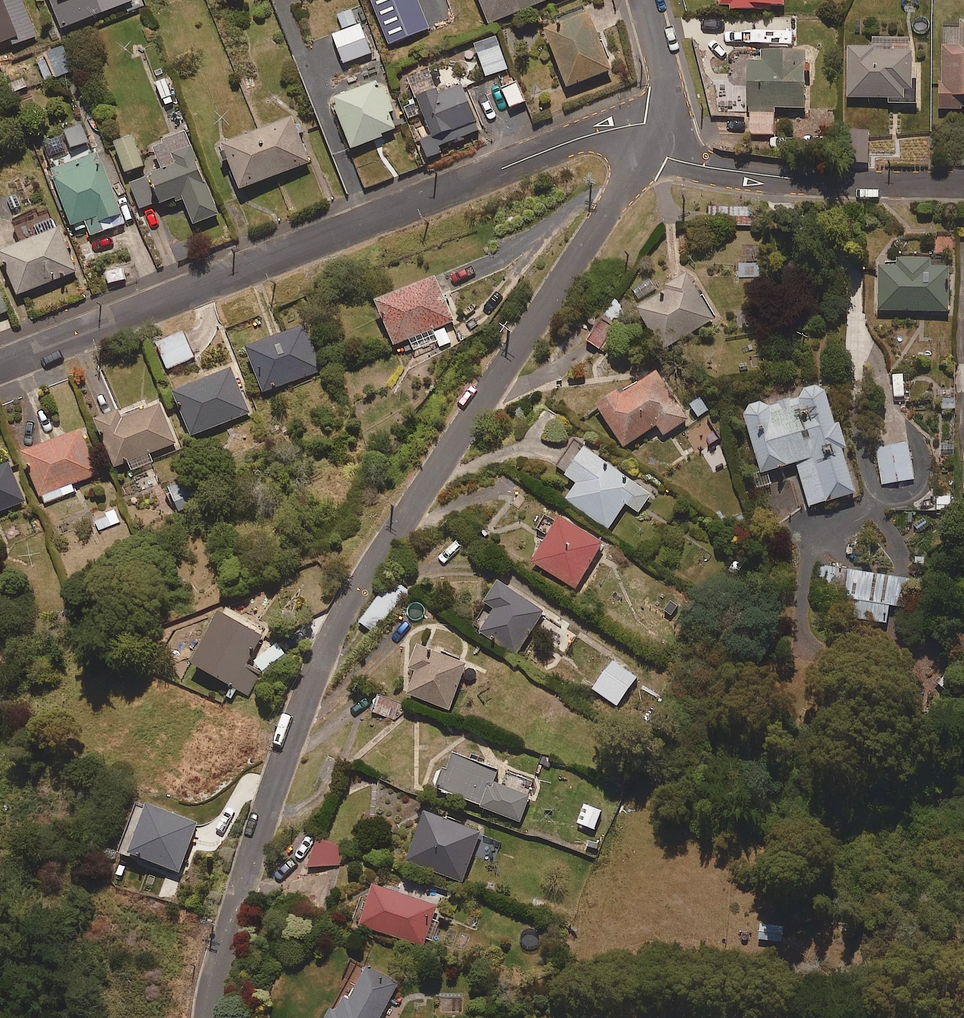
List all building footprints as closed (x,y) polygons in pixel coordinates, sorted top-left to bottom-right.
[(38,37),(24,0),(0,0),(0,52),(38,37)] [(60,30),(132,3),(131,0),(49,0),(60,30)] [(429,28),(418,0),(370,0),(388,45),(429,28)] [(547,0),(479,0),(489,23),(547,0)] [(785,0),(719,0),(719,5),(731,5),(731,10),(772,9),(772,6),(786,5),(785,0)] [(566,87),(611,70),(588,11),(543,28),(566,87)] [(960,22),(960,45),(942,46),(942,82),(938,82),(938,109),(962,109),(962,107),(963,107),(963,22),(960,22)] [(344,63),(371,53),(360,24),(332,35),(344,63)] [(909,38),(873,38),(873,48),(847,48),(848,98),(887,98),(887,105),(919,105),(918,79),(912,79),(912,51),(909,51),(909,38)] [(45,82),(73,70),(62,45),(35,57),(45,82)] [(762,63),(747,63),(747,107),(805,107),(805,50),(762,50),(762,63)] [(395,129),(388,112),(393,110),(382,80),(332,99),(351,149),(383,137),(382,134),(395,129)] [(525,101),(516,82),(497,90),(506,109),(525,101)] [(436,88),(415,97),(431,135),(419,140),(427,159),(439,154),(437,148),(479,130),(460,85),(438,94),(436,88)] [(239,190),(310,163),(292,118),(222,145),(239,190)] [(88,142),(83,125),(64,131),(69,148),(88,142)] [(218,214),(184,132),(162,141),(164,145),(153,149),(161,170),(126,184),(137,212),(172,198),(174,203),(183,199),(193,224),(218,214)] [(125,173),(143,166),(132,136),(114,143),(125,173)] [(125,224),(97,153),(52,171),(76,232),(88,227),(92,237),(125,224)] [(761,225),(760,206),(708,208),(708,226),(761,225)] [(77,271),(59,228),(56,230),(51,219),(34,226),(39,237),(1,253),(19,295),(77,271)] [(948,260),(930,260),(897,260),(897,268),(883,268),(883,274),(878,274),(878,312),(948,311),(948,260)] [(760,276),(760,263),(738,263),(738,276),(760,276)] [(639,300),(657,287),(649,276),(630,290),(639,300)] [(662,350),(713,319),(687,276),(636,308),(662,350)] [(393,345),(409,339),(413,350),(437,341),(440,347),(450,343),(443,326),(454,321),(435,277),(375,301),(393,345)] [(0,291),(0,315),(9,311),(0,291)] [(615,324),(627,308),(615,299),(603,314),(615,324)] [(600,349),(614,328),(598,318),(585,339),(600,349)] [(263,392),(322,370),(305,326),(247,349),(263,392)] [(167,369),(194,358),(183,332),(156,343),(167,369)] [(190,437),(249,413),(231,368),(172,391),(190,437)] [(664,435),(688,419),(656,371),(621,394),(618,390),(595,406),(623,448),(657,425),(664,435)] [(847,448),(839,423),(835,424),(825,391),(824,389),(822,388),(820,387),(818,386),(816,386),(814,386),(812,386),(810,387),(808,388),(806,389),(805,391),(803,392),(802,394),(801,396),(801,398),(768,407),(766,405),(764,404),(762,403),(760,403),(758,403),(756,403),(754,403),(753,404),(751,405),(749,406),(748,407),(746,409),(745,410),(745,412),(745,414),(763,472),(795,463),(809,508),(856,494),(843,450),(847,448)] [(149,454),(176,443),(159,403),(121,419),(118,412),(94,422),(114,468),(128,462),(131,471),(152,462),(149,454)] [(697,452),(719,438),(708,420),(685,433),(697,452)] [(72,484),(97,475),(81,430),(22,452),(41,504),(75,492),(72,484)] [(877,447),(884,484),(890,483),(892,492),(899,491),(898,482),(914,479),(907,442),(877,447)] [(639,513),(651,495),(584,448),(564,475),(576,484),(565,500),(607,529),(625,504),(639,513)] [(24,502),(9,462),(0,466),(0,511),(24,502)] [(176,510),(199,500),(189,479),(167,489),(176,510)] [(951,512),(951,495),(935,495),(935,512),(951,512)] [(98,531),(119,521),(113,509),(93,519),(98,531)] [(935,528),(926,515),(908,528),(917,541),(935,528)] [(575,589),(602,543),(558,517),(531,563),(575,589)] [(912,597),(914,585),(909,584),(910,580),(821,567),(817,594),(850,599),(847,617),(886,623),(889,604),(906,607),(907,596),(912,597)] [(542,613),(498,584),(486,603),(495,610),(482,631),(516,653),(542,613)] [(246,665),(261,636),(217,612),(189,663),(248,695),(260,673),(246,665)] [(466,665),(415,647),(407,670),(414,673),(407,694),(450,710),(466,665)] [(619,704),(636,679),(612,662),(595,687),(619,704)] [(399,719),(403,706),(378,698),(373,711),(399,719)] [(446,771),(442,769),(436,785),(441,786),(439,791),(521,820),(529,797),(492,784),(497,770),(452,754),(446,771)] [(178,873),(196,824),(143,805),(125,854),(178,873)] [(594,830),(601,811),(583,805),(577,824),(594,830)] [(493,863),(501,841),(425,813),(407,862),(462,882),(471,855),(493,863)] [(337,870),(344,846),(318,839),(311,862),(337,870)] [(434,939),(440,923),(432,920),(436,908),(371,886),(358,925),(423,947),(426,937),(434,939)] [(782,942),(783,928),(760,925),(759,940),(782,942)] [(398,984),(367,968),(349,1001),(343,998),(336,1013),(330,1009),(325,1017),(380,1017),(398,984)]
